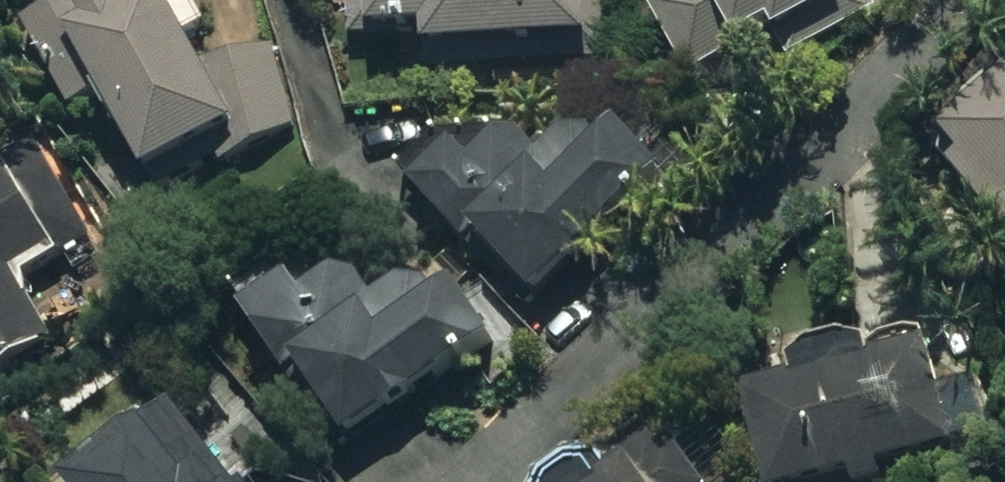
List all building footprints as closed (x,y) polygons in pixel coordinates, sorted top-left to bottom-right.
[(168,24),(155,0),(108,0),(30,42),(74,123),(116,101),(172,205),(192,194),(211,184),(220,179),(258,158),(307,133),(280,51),(220,78),(186,15),(168,24)] [(352,19),(377,21),(376,33),(429,36),(429,47),(468,49),(468,43),(593,50),(596,0),(354,0),(352,19)] [(644,2),(688,76),(775,25),(783,39),(849,0),(648,0),(644,2)] [(1004,218),(1004,87),(940,142),(1004,218)] [(606,132),(567,134),(549,153),(525,130),(445,137),(413,176),(473,247),(487,234),(545,303),(675,172),(636,131),(618,142),(606,132)] [(72,346),(28,269),(96,231),(46,142),(0,168),(0,387),(72,346)] [(512,339),(475,284),(449,302),(426,268),(375,301),(360,279),(302,276),(258,311),(349,448),(512,339)] [(934,320),(804,350),(810,377),(749,392),(771,481),(814,481),(854,473),(856,481),(879,481),(890,480),(886,465),(964,446),(934,320)] [(190,412),(98,481),(244,481),(190,412)] [(637,474),(627,481),(718,481),(668,422),(624,458),(637,474)] [(605,472),(593,481),(613,481),(605,472)]
